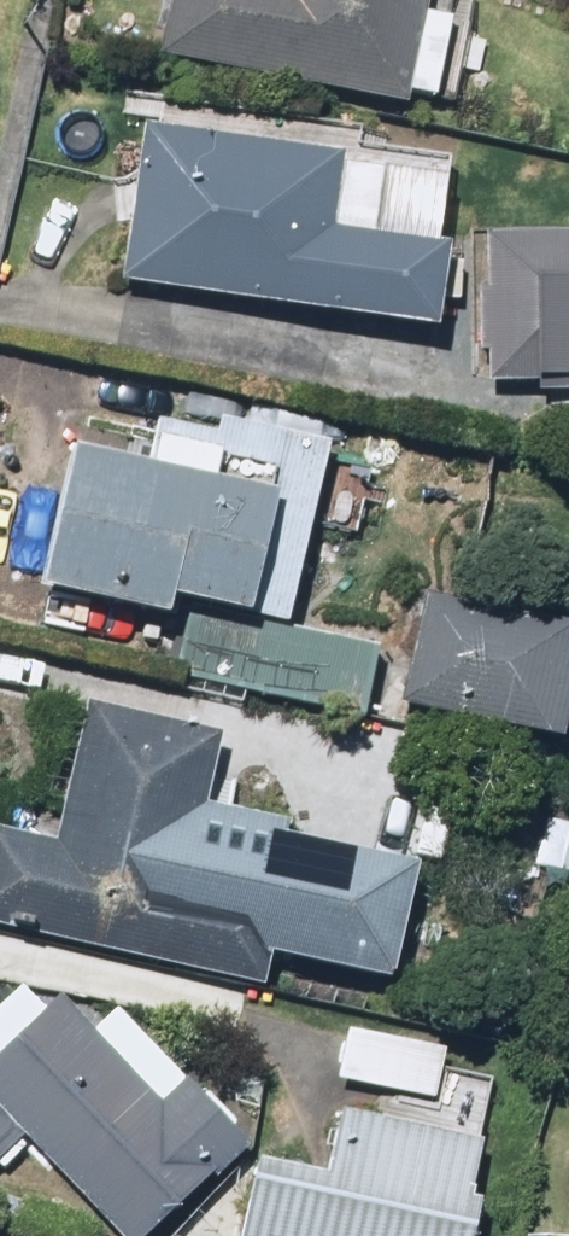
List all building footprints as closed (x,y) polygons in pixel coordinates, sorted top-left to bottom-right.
[(164,60),(410,113),(414,94),(435,99),(451,22),(423,16),(427,0),(177,0),(164,60)] [(381,160),(141,130),(121,292),(444,332),(454,245),(372,234),(381,160)] [(155,425),(144,474),(73,458),(41,598),(170,628),(161,669),(367,716),(383,647),(291,626),(331,447),(217,421),(213,438),(155,425)] [(64,451),(17,440),(0,513),(0,572),(34,580),(64,451)] [(419,587),(393,699),(557,738),(568,688),(568,624),(419,587)] [(269,987),(276,955),(387,980),(413,864),(279,834),(281,822),(198,803),(214,733),(84,704),(52,844),(0,833),(0,927),(269,987)] [(55,998),(0,1052),(0,1157),(21,1136),(118,1235),(150,1235),(248,1140),(114,1003),(87,1030),(55,998)] [(442,1054),(340,1030),(330,1073),(432,1097),(442,1054)] [(238,1235),(472,1235),(480,1201),(467,1199),(479,1145),(338,1113),(324,1174),(256,1158),(238,1235)]
